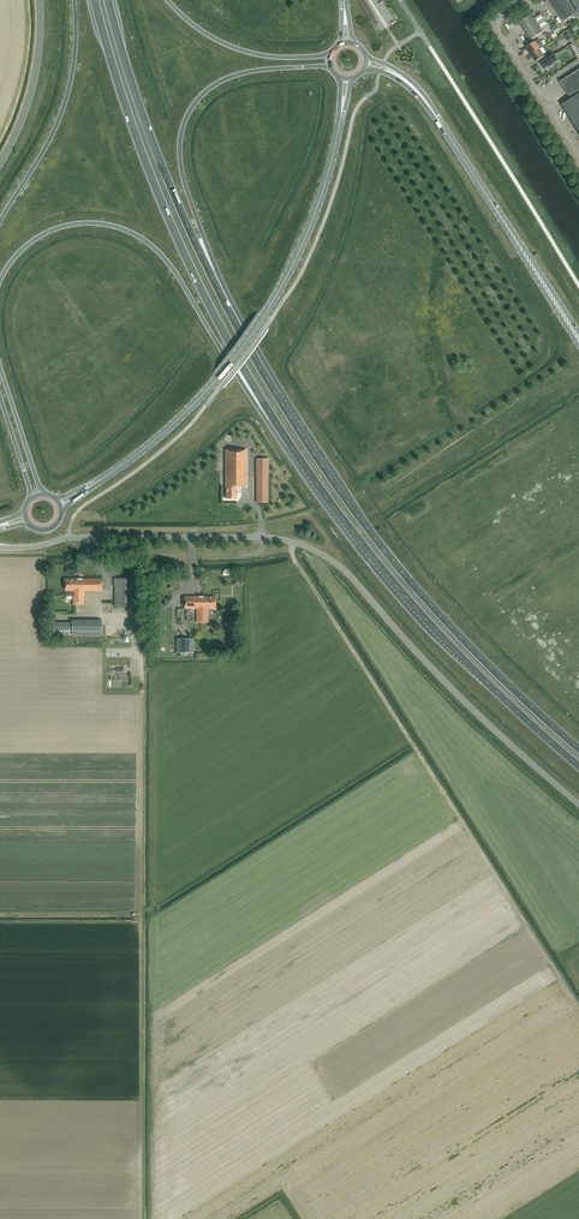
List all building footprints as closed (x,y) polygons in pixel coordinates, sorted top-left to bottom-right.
[(578,18),(578,0),(554,0),(551,2),(564,22),(574,15),(577,19),(578,18)] [(531,15),(520,22),(531,40),(542,33),(541,30),(549,25),(542,14),(534,19),(531,15)] [(541,42),(540,40),(539,40),(535,42),(527,47),(532,55),(540,49),(537,45),(541,42)] [(575,56),(578,54),(572,44),(569,46),(575,56)] [(538,65),(547,60),(540,49),(532,55),(538,65)] [(547,60),(538,65),(542,72),(550,67),(550,68),(555,66),(554,64),(558,62),(554,55),(547,60)] [(560,82),(569,96),(578,90),(578,70),(560,82)] [(569,96),(570,99),(561,105),(578,134),(578,90),(569,96)] [(236,487),(247,487),(246,450),(225,450),(226,488),(226,499),(236,499),(236,487)] [(268,459),(256,459),(257,502),(269,502),(268,459)] [(102,579),(65,579),(65,591),(66,591),(66,596),(73,596),(73,605),(84,605),(84,591),(102,591),(102,579)] [(134,579),(114,579),(114,585),(115,607),(134,607),(134,579)] [(216,609),(216,597),(185,597),(184,609),(197,609),(197,623),(208,622),(208,609),(216,609)] [(53,635),(72,635),(102,636),(102,627),(90,626),(90,623),(53,622),(53,635)] [(126,626),(115,626),(116,636),(126,636),(126,626)] [(176,638),(176,653),(194,653),(194,639),(176,638)] [(78,652),(78,657),(113,657),(113,648),(75,648),(75,652),(78,652)]
